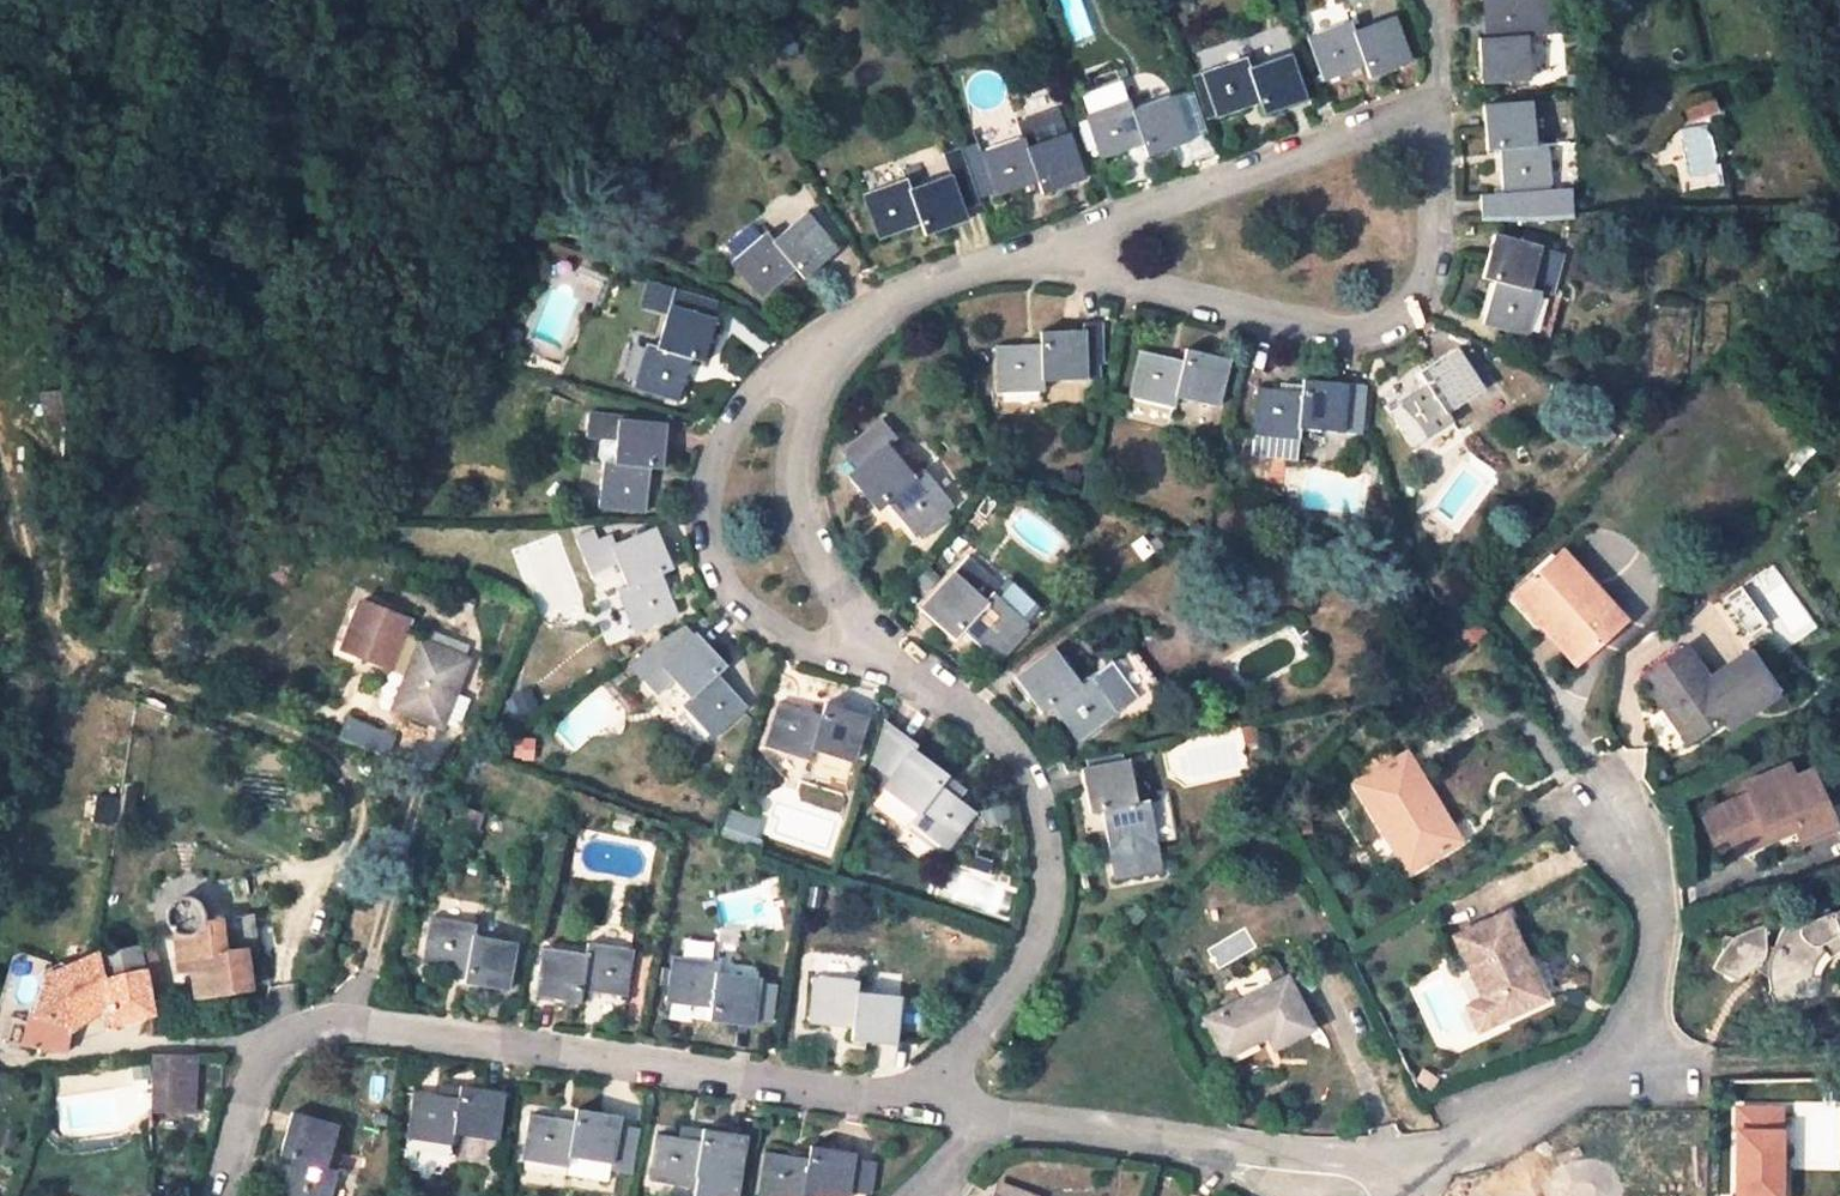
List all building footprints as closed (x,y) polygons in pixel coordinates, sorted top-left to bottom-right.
[(1475,38),(1480,82),(1528,78),(1525,37),(1535,35),(1532,0),(1488,0),(1490,37),(1475,38)] [(1352,30),(1348,20),(1306,36),(1322,80),(1363,65),(1367,76),(1409,60),(1392,15),(1352,30)] [(1539,77),(1535,35),(1525,37),(1528,78),(1539,77)] [(796,48),(792,41),(776,50),(780,58),(796,48)] [(1248,67),(1244,57),(1200,73),(1217,118),(1258,103),(1262,114),(1303,99),(1287,53),(1248,67)] [(1131,109),(1127,99),(1084,114),(1100,159),(1141,144),(1145,156),(1187,141),(1171,95),(1131,109)] [(1533,144),(1530,102),(1480,107),(1484,150),(1496,149),(1501,193),(1480,195),(1482,220),(1571,217),(1568,187),(1548,188),(1544,143),(1533,144)] [(1022,136),(1026,147),(1066,132),(1057,108),(1016,123),(1022,136)] [(1026,147),(1022,136),(979,151),(995,196),(1037,181),(1041,193),(1083,178),(1066,132),(1026,147)] [(963,162),(951,166),(961,196),(973,192),(963,162)] [(909,188),(905,177),(863,193),(878,238),(921,223),(925,234),(965,219),(948,174),(909,188)] [(772,240),(764,231),(729,261),(760,297),(793,268),(802,278),(835,250),(803,212),(772,240)] [(1549,294),(1561,253),(1491,235),(1480,278),(1491,281),(1480,323),(1526,335),(1539,291),(1549,294)] [(648,279),(640,305),(665,312),(656,346),(645,343),(632,387),(678,399),(690,357),(702,361),(714,319),(712,318),(716,303),(672,290),(673,287),(648,279)] [(994,346),(996,393),(1041,390),(1041,381),(1084,379),(1084,364),(1098,363),(1101,363),(1100,321),(1082,323),(1082,329),(1038,332),(1038,343),(994,346)] [(1182,349),(1179,359),(1138,350),(1127,397),(1170,407),(1173,396),(1215,406),(1227,359),(1182,349)] [(1417,373),(1423,383),(1388,407),(1413,446),(1451,420),(1445,412),(1480,389),(1452,349),(1417,373)] [(1084,364),(1084,379),(1098,378),(1098,363),(1084,364)] [(1299,378),(1298,390),(1255,386),(1250,434),(1297,439),(1298,427),(1353,432),(1357,383),(1299,378)] [(65,425),(61,389),(39,393),(43,428),(65,425)] [(628,417),(588,415),(585,438),(604,440),(614,440),(613,462),(602,461),(597,506),(644,510),(648,467),(660,468),(665,424),(628,422),(628,417)] [(894,438),(879,420),(841,452),(856,469),(848,476),(876,508),(885,501),(914,535),(949,505),(920,469),(912,476),(886,445),(894,438)] [(1295,460),(1297,439),(1250,434),(1249,456),(1295,460)] [(604,440),(585,438),(584,460),(602,461),(613,462),(614,440),(604,440)] [(644,510),(597,506),(596,520),(643,520),(644,510)] [(671,568),(654,527),(610,546),(625,585),(616,589),(634,632),(678,613),(661,573),(671,568)] [(1589,597),(1596,591),(1560,552),(1514,593),(1575,661),(1615,625),(1589,597)] [(997,587),(966,556),(920,609),(953,639),(960,630),(993,658),(1038,607),(1004,578),(997,587)] [(1621,619),(1596,591),(1589,597),(1615,625),(1621,619)] [(406,619),(353,599),(334,652),(404,678),(394,706),(441,723),(442,720),(458,726),(470,695),(455,689),(467,658),(419,640),(401,633),(406,619)] [(692,634),(685,625),(645,648),(648,651),(677,684),(688,697),(681,703),(685,708),(681,712),(704,737),(708,733),(712,737),(746,706),(716,673),(725,664),(695,632),(692,634)] [(1423,638),(1410,627),(1403,637),(1416,647),(1423,638)] [(1049,704),(1076,740),(1114,713),(1086,675),(1077,681),(1052,648),(1013,677),(1040,712),(1049,704)] [(1722,713),(1728,722),(1734,732),(1781,698),(1756,650),(1711,683),(1728,708),(1722,713)] [(677,684),(648,651),(631,666),(660,699),(677,684)] [(1687,656),(1651,682),(1692,748),(1728,722),(1722,713),(1705,688),(1687,656)] [(1711,683),(1705,688),(1722,713),(1728,708),(1711,683)] [(819,714),(778,701),(763,747),(807,760),(811,749),(850,761),(865,716),(823,702),(819,714)] [(880,719),(860,785),(874,797),(881,787),(910,749),(914,744),(880,719)] [(407,744),(368,729),(362,745),(401,760),(407,744)] [(1232,730),(1220,733),(1222,741),(1233,739),(1232,730)] [(946,775),(910,749),(881,787),(914,813),(908,821),(945,848),(973,811),(939,785),(946,775)] [(1354,783),(1385,834),(1392,830),(1414,866),(1457,839),(1404,752),(1354,783)] [(1100,811),(1113,873),(1179,861),(1167,795),(1136,801),(1128,760),(1080,769),(1088,813),(1100,811)] [(1775,786),(1792,778),(1786,765),(1769,772),(1775,786)] [(1726,833),(1736,853),(1768,839),(1764,830),(1790,818),(1794,828),(1828,813),(1809,771),(1792,778),(1775,786),(1769,772),(1743,784),(1747,793),(1702,814),(1713,838),(1726,833)] [(764,822),(733,810),(726,830),(758,840),(764,822)] [(1798,836),(1832,821),(1828,813),(1794,828),(1798,836)] [(1768,839),(1794,828),(1790,818),(1764,830),(1768,839)] [(1407,870),(1414,866),(1392,830),(1385,834),(1407,870)] [(172,928),(175,956),(197,953),(201,994),(248,987),(243,949),(224,952),(219,921),(200,923),(201,918),(201,913),(200,908),(197,903),(195,901),(190,898),(185,897),(180,898),(178,898),(174,900),(170,903),(167,908),(166,913),(166,915),(166,920),(169,925),(172,928)] [(1143,912),(1134,903),(1117,920),(1127,929),(1143,912)] [(1829,913),(1839,941),(1839,908),(1839,909),(1837,911),(1829,913)] [(1839,950),(1839,941),(1829,913),(1821,915),(1811,920),(1804,925),(1795,912),(1781,932),(1774,946),(1768,958),(1769,975),(1770,986),(1774,1002),(1818,996),(1817,991),(1817,985),(1817,979),(1819,972),(1822,965),(1825,961),(1831,955),(1836,952),(1839,950)] [(1503,913),(1455,936),(1494,1019),(1536,1000),(1516,958),(1523,955),(1503,913)] [(473,934),(475,923),(430,915),(422,961),(465,969),(463,983),(507,989),(515,942),(473,934)] [(1768,958),(1774,946),(1766,946),(1765,925),(1755,928),(1743,933),(1736,937),(1732,941),(1730,940),(1727,940),(1725,941),(1723,942),(1722,946),(1723,950),(1723,953),(1722,955),(1717,966),(1715,971),(1739,980),(1755,967),(1769,975),(1768,958)] [(586,942),(584,952),(543,946),(535,996),(579,1002),(581,990),(624,996),(632,948),(586,942)] [(151,943),(138,945),(143,969),(145,979),(158,976),(151,943)] [(143,969),(138,945),(99,952),(105,977),(143,969)] [(105,977),(99,952),(48,976),(28,1043),(64,1049),(67,1032),(69,1023),(96,1003),(99,1010),(109,1008),(113,1024),(151,1015),(145,979),(143,969),(105,977)] [(177,969),(189,967),(193,995),(201,994),(197,953),(175,956),(177,969)] [(716,971),(717,959),(671,955),(666,1001),(710,1006),(708,1020),(752,1024),(753,1018),(758,978),(758,975),(716,971)] [(1523,955),(1516,958),(1536,1000),(1542,997),(1523,955)] [(1280,968),(1267,974),(1273,985),(1205,1018),(1224,1054),(1268,1033),(1273,1043),(1309,1025),(1280,968)] [(857,991),(858,980),(812,976),(808,1022),(851,1026),(850,1039),(895,1043),(899,995),(857,991)] [(784,983),(758,978),(753,1018),(777,1021),(784,983)] [(67,1032),(99,1010),(96,1003),(69,1023),(67,1032)] [(1009,1060),(998,1050),(988,1061),(998,1071),(1009,1060)] [(187,1110),(188,1087),(194,1088),(196,1055),(153,1054),(151,1109),(187,1110)] [(458,1085),(456,1097),(414,1091),(407,1138),(452,1145),(454,1133),(495,1139),(502,1091),(458,1085)] [(1733,1106),(1734,1133),(1735,1133),(1736,1195),(1784,1195),(1783,1132),(1784,1132),(1784,1105),(1733,1106)] [(574,1108),(571,1119),(529,1113),(521,1159),(566,1167),(568,1155),(613,1162),(612,1169),(632,1173),(639,1127),(618,1124),(619,1115),(574,1108)] [(290,1158),(279,1195),(327,1195),(335,1169),(325,1166),(336,1126),(290,1113),(278,1155),(290,1158)] [(701,1128),(699,1140),(656,1133),(647,1181),(694,1188),(693,1195),(733,1195),(744,1135),(701,1128)] [(806,1157),(763,1151),(757,1195),(803,1195),(804,1194),(817,1195),(845,1195),(846,1191),(868,1195),(874,1159),(852,1155),(852,1151),(808,1144),(806,1157)] [(610,1182),(612,1169),(613,1162),(568,1155),(566,1167),(565,1175),(610,1182)]
